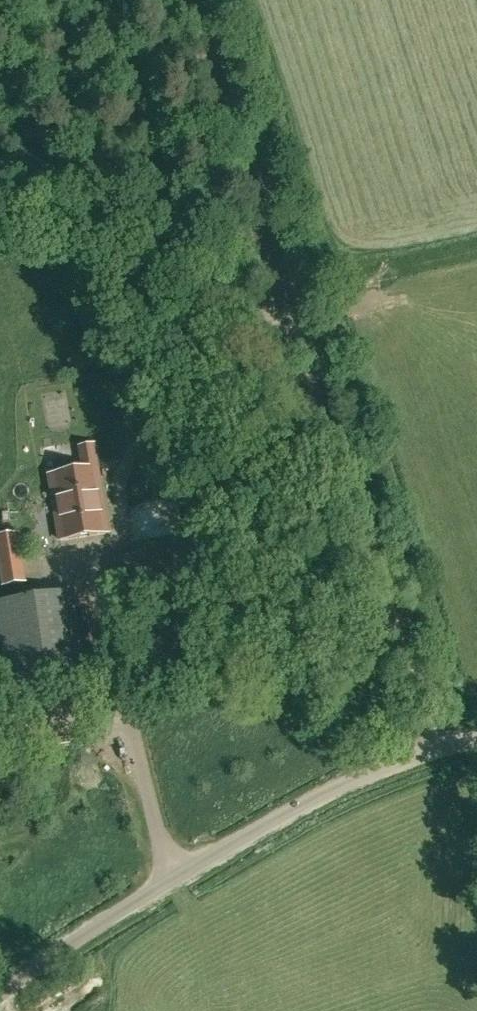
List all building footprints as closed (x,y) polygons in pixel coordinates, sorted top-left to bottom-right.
[(96,466),(49,474),(60,539),(107,531),(96,466)] [(146,482),(131,484),(132,496),(147,495),(146,482)] [(19,550),(0,553),(0,570),(2,585),(24,582),(19,550)] [(71,591),(0,602),(0,634),(9,696),(85,685),(71,591)]
